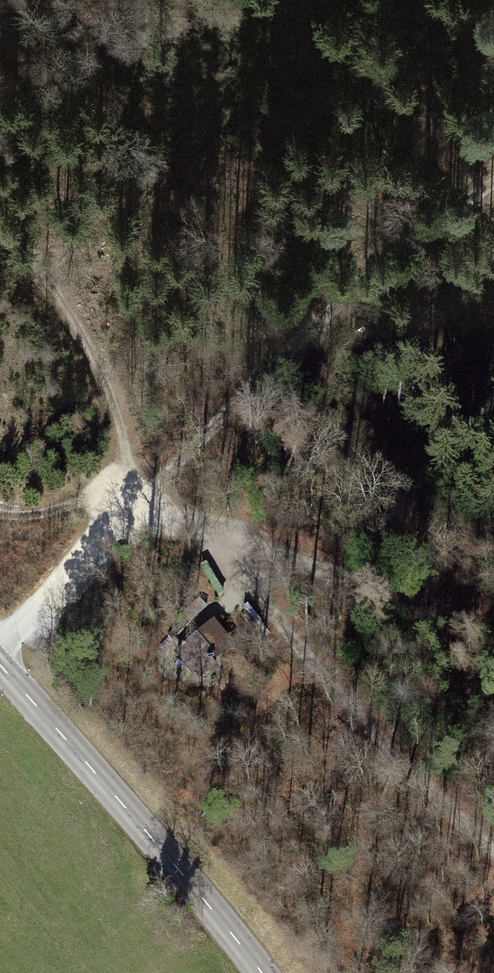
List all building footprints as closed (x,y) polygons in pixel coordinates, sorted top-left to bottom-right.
[(191,622),(208,607),(199,598),(182,613),(187,618),(177,626),(167,636),(171,641),(181,631),(191,622)] [(213,621),(174,653),(192,675),(211,658),(215,655),(217,657),(232,643),(213,621)]
